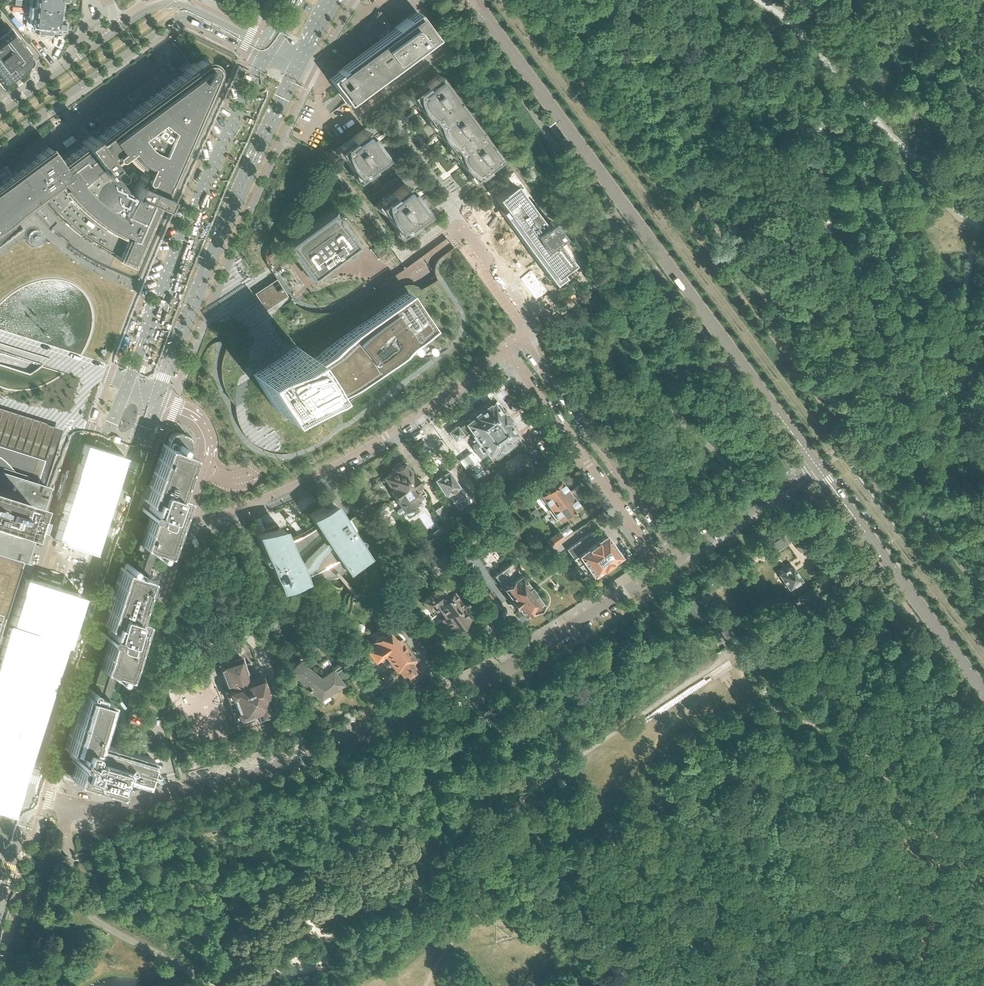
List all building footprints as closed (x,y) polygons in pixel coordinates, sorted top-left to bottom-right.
[(63,10),(64,0),(30,0),(29,6),(63,10)] [(63,10),(29,6),(28,16),(27,16),(26,26),(31,26),(39,27),(38,34),(52,36),(52,32),(60,33),(61,32),(66,32),(67,22),(62,22),(62,20),(61,20),(63,10)] [(346,103),(432,40),(436,37),(417,11),(391,30),(387,25),(383,18),(377,22),(376,22),(375,22),(374,22),(374,24),(374,25),(370,28),(379,39),(341,67),(342,69),(329,79),(346,103)] [(27,57),(24,53),(24,52),(26,51),(12,32),(9,27),(6,29),(2,24),(0,26),(0,84),(1,83),(24,65),(23,64),(23,63),(26,60),(27,59),(27,57)] [(14,170),(1,181),(0,180),(0,226),(42,195),(49,204),(57,213),(66,221),(75,229),(85,236),(95,243),(106,248),(116,253),(114,257),(129,263),(155,202),(159,204),(163,193),(160,192),(207,84),(209,79),(212,72),(213,71),(213,68),(213,65),(212,63),(210,61),(210,60),(208,59),(205,58),(202,57),(199,58),(197,59),(191,64),(91,137),(89,134),(80,141),(82,144),(59,161),(48,146),(14,170)] [(460,104),(449,90),(438,74),(424,85),(422,83),(416,88),(417,90),(409,95),(431,124),(460,104)] [(480,132),(470,117),(460,104),(431,124),(451,152),(480,132)] [(385,157),(378,148),(381,146),(374,136),(371,138),(364,129),(350,139),(349,137),(342,142),(343,144),(336,150),(357,178),(364,173),(366,175),(373,170),(371,168),(385,157)] [(500,158),(491,146),(480,132),(451,152),(471,179),(500,158)] [(560,234),(548,218),(542,223),(512,182),(493,196),(502,208),(499,210),(529,251),(553,283),(563,275),(559,270),(569,262),(570,262),(570,261),(553,238),(560,234)] [(426,212),(419,203),(422,201),(414,191),(412,193),(405,184),(391,194),(389,192),(382,197),(384,199),(376,205),(377,205),(397,233),(426,212)] [(57,221),(40,204),(32,212),(48,229),(51,227),(52,228),(53,228),(54,227),(54,226),(54,224),(57,221)] [(355,244),(335,217),(330,210),(285,244),(310,277),(355,244)] [(39,238),(39,237),(41,235),(40,234),(38,233),(35,233),(33,233),(31,235),(30,237),(30,239),(31,241),(32,243),(34,244),(36,244),(38,244),(40,243),(38,241),(38,240),(39,240),(39,239),(39,238)] [(386,246),(379,238),(372,243),(378,252),(386,246)] [(220,315),(200,356),(210,371),(281,479),(327,448),(302,410),(330,392),(333,390),(341,401),(344,398),(347,395),(352,391),(355,389),(360,385),(365,380),(369,377),(374,373),(378,371),(382,368),(386,365),(390,362),(395,359),(399,356),(405,353),(415,346),(410,339),(431,326),(436,322),(437,324),(458,310),(437,279),(421,290),(419,288),(419,287),(418,286),(416,286),(415,285),(413,285),(411,284),(409,284),(407,285),(405,285),(403,286),(402,287),(383,299),(308,348),(277,302),(287,296),(276,278),(253,293),(220,315)] [(454,428),(449,432),(453,438),(460,432),(462,434),(469,429),(472,434),(471,435),(475,439),(473,441),(474,443),(473,444),(472,447),(477,454),(480,458),(485,453),(493,462),(496,461),(498,460),(500,459),(502,458),(503,457),(505,456),(507,455),(508,454),(509,453),(511,452),(512,450),(514,449),(515,448),(517,446),(518,445),(521,442),(514,433),(509,425),(507,422),(508,421),(507,420),(508,418),(505,413),(502,413),(501,413),(500,414),(492,402),(483,407),(482,407),(482,408),(477,411),(476,412),(472,416),(472,417),(471,418),(466,422),(464,423),(461,426),(459,427),(458,428),(457,426),(456,426),(454,428)] [(19,562),(24,547),(30,527),(33,528),(35,521),(32,520),(43,486),(55,447),(0,430),(0,621),(19,562)] [(175,494),(179,481),(180,481),(180,480),(184,468),(185,467),(184,467),(189,454),(190,452),(188,452),(186,452),(189,445),(189,442),(189,440),(188,437),(186,435),(184,434),(182,434),(182,433),(181,432),(181,433),(179,433),(177,432),(174,433),(172,434),(170,435),(169,438),(167,445),(165,444),(164,443),(163,444),(161,443),(153,466),(148,481),(147,484),(149,485),(144,500),(147,501),(145,507),(143,507),(142,511),(143,512),(143,513),(146,514),(146,515),(150,517),(141,543),(140,542),(140,544),(141,545),(142,544),(145,546),(157,550),(156,553),(156,554),(157,556),(158,557),(160,557),(161,556),(161,555),(162,552),(164,552),(164,553),(166,554),(166,552),(170,539),(171,539),(171,538),(175,526),(176,526),(176,525),(180,512),(186,497),(179,494),(179,495),(175,494)] [(390,492),(414,476),(411,472),(410,472),(403,462),(402,462),(400,461),(395,465),(394,468),(391,470),(392,471),(384,477),(391,488),(389,489),(390,492)] [(458,486),(447,470),(437,477),(434,479),(444,495),(458,486)] [(413,500),(424,493),(419,485),(420,485),(417,481),(419,480),(415,475),(414,476),(390,492),(395,499),(395,498),(401,507),(397,510),(396,511),(396,513),(397,514),(398,514),(400,513),(403,511),(405,514),(407,515),(409,515),(411,515),(412,514),(414,512),(414,510),(414,508),(412,506),(415,503),(413,500)] [(544,510),(568,492),(558,479),(551,485),(551,484),(545,489),(534,498),(540,506),(540,505),(544,510)] [(570,510),(577,505),(568,492),(544,510),(547,515),(549,513),(555,521),(557,520),(558,520),(564,515),(565,515),(567,517),(572,513),(570,511),(571,511),(570,510)] [(447,500),(454,510),(463,505),(456,494),(447,500)] [(364,553),(330,502),(309,515),(315,524),(313,526),(310,528),(306,531),(304,532),(301,529),(299,531),(297,533),(298,535),(295,536),(291,538),(285,540),(280,528),(277,528),(275,525),(259,531),(257,532),(257,533),(255,533),(258,541),(278,587),(301,578),(300,576),(305,572),(309,569),(313,566),(318,563),(325,560),(330,558),(335,556),(342,566),(364,553)] [(462,523),(455,512),(442,521),(449,532),(462,523)] [(481,522),(466,540),(471,544),(486,527),(481,522)] [(618,555),(617,553),(608,540),(604,535),(599,539),(595,541),(589,533),(586,529),(579,535),(582,538),(568,548),(564,542),(553,550),(557,556),(567,549),(572,557),(572,558),(577,566),(578,565),(587,577),(600,568),(600,569),(610,562),(610,561),(618,555)] [(550,548),(564,538),(559,531),(545,541),(550,548)] [(788,543),(792,541),(795,545),(795,546),(796,547),(799,552),(806,546),(804,542),(799,537),(798,536),(797,535),(795,534),(794,533),(793,533),(791,533),(789,533),(788,533),(787,534),(785,535),(757,553),(760,558),(776,547),(778,550),(789,544),(788,543)] [(445,552),(436,540),(424,549),(433,561),(445,552)] [(754,562),(751,558),(744,562),(747,567),(754,562)] [(541,604),(520,574),(519,574),(511,562),(493,575),(501,586),(509,598),(507,599),(513,607),(515,606),(515,607),(516,606),(523,616),(530,611),(531,611),(541,604)] [(143,621),(144,621),(144,620),(143,619),(142,620),(141,619),(144,612),(136,610),(138,604),(138,603),(142,591),(143,590),(142,589),(146,577),(147,577),(147,575),(145,575),(142,574),(136,572),(129,570),(130,567),(130,566),(130,564),(128,563),(127,563),(126,564),(125,565),(124,568),(122,568),(122,567),(121,567),(120,569),(120,568),(117,581),(116,581),(116,582),(112,595),(112,596),(108,609),(107,609),(103,624),(106,625),(104,631),(102,631),(101,635),(102,637),(109,639),(109,640),(105,653),(102,661),(100,668),(101,669),(102,669),(118,674),(117,677),(117,678),(117,679),(118,680),(120,680),(121,679),(122,678),(123,675),(124,676),(126,677),(127,675),(126,675),(130,662),(131,663),(131,661),(135,649),(135,648),(139,635),(140,634),(139,634),(143,621)] [(801,580),(791,566),(778,574),(788,589),(801,580)] [(470,619),(460,606),(462,604),(452,590),(450,592),(443,583),(442,584),(440,582),(438,581),(435,583),(435,586),(436,588),(431,592),(432,593),(421,600),(427,609),(431,607),(434,610),(436,611),(438,610),(439,609),(444,616),(441,618),(451,633),(463,624),(463,625),(465,625),(467,623),(467,622),(467,621),(470,619)] [(496,597),(490,589),(483,594),(490,602),(496,597)] [(707,619),(692,598),(684,604),(699,625),(707,619)] [(416,663),(401,641),(405,639),(398,629),(394,632),(389,625),(385,624),(383,626),(383,630),(384,632),(380,634),(378,631),(370,637),(372,640),(363,647),(360,650),(359,652),(359,653),(360,654),(362,655),(363,655),(367,652),(373,661),(382,654),(394,670),(396,669),(400,675),(403,673),(405,674),(410,670),(410,668),(412,666),(415,663),(416,663)] [(264,699),(267,698),(269,697),(261,676),(250,680),(242,656),(218,665),(227,688),(224,690),(235,721),(256,713),(258,718),(270,713),(264,699)] [(343,685),(335,673),(327,678),(325,676),(320,679),(299,661),(290,672),(309,688),(307,690),(308,691),(309,690),(321,700),(322,699),(321,698),(325,695),(326,694),(328,695),(343,685)] [(150,761),(152,751),(153,750),(151,749),(138,746),(138,745),(137,745),(125,742),(125,741),(124,741),(123,741),(111,738),(111,737),(110,737),(97,734),(101,721),(102,720),(101,720),(105,707),(105,708),(106,706),(105,706),(109,694),(110,692),(108,691),(108,692),(105,691),(98,689),(92,687),(93,684),(93,683),(92,681),(91,681),(89,681),(88,682),(87,686),(85,685),(83,684),(83,686),(79,699),(79,700),(75,712),(75,713),(75,714),(71,726),(71,727),(67,740),(66,742),(76,745),(75,746),(74,745),(73,746),(72,749),(72,751),(75,752),(70,769),(85,774),(85,773),(93,775),(98,777),(99,778),(99,777),(112,781),(113,782),(114,780),(117,768),(130,771),(129,772),(131,772),(143,775),(143,776),(145,776),(148,765),(151,766),(152,766),(153,766),(154,765),(154,763),(154,762),(152,761),(150,761)] [(159,710),(155,693),(143,696),(147,713),(159,710)]
